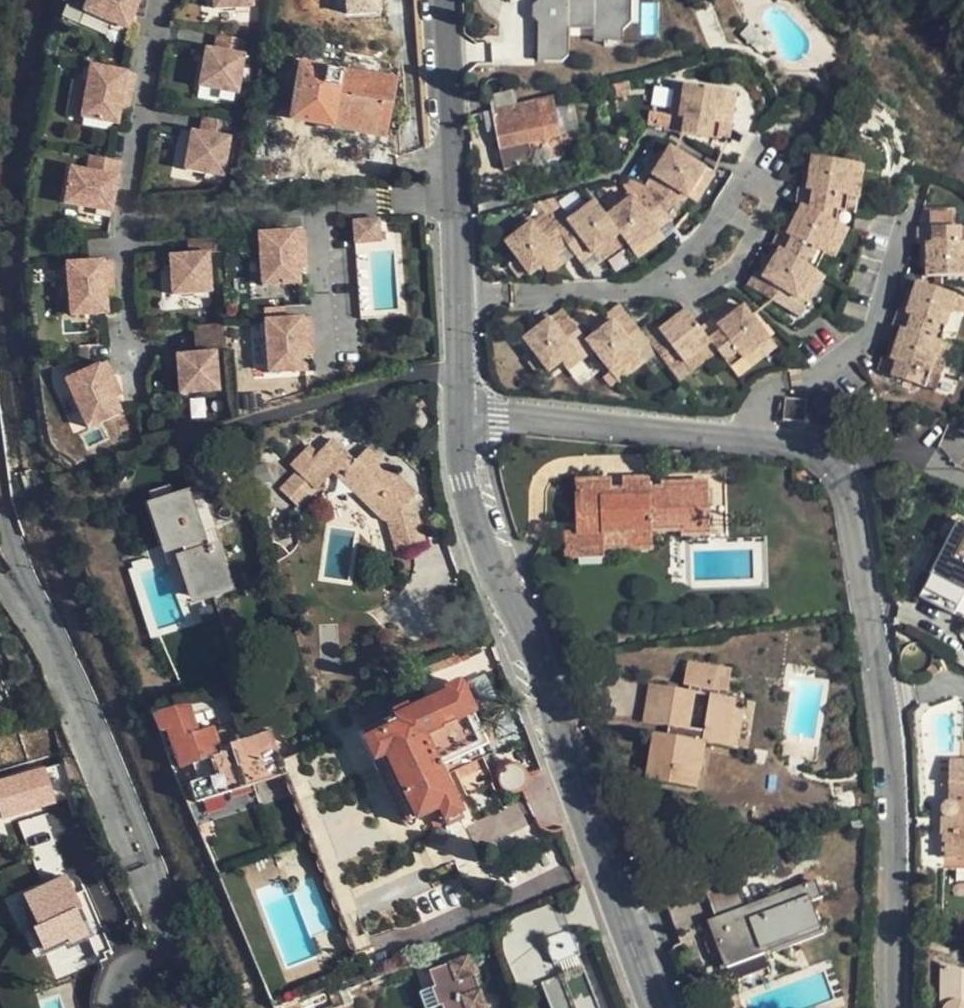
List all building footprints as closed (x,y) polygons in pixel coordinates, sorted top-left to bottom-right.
[(103,15),(138,27),(148,0),(109,0),(103,15)] [(542,61),(573,61),(573,36),(573,24),(598,24),(598,36),(598,42),(628,41),(628,35),(628,0),(542,0),(542,61)] [(628,35),(645,18),(645,0),(628,0),(628,35)] [(598,24),(573,24),(573,36),(598,36),(598,24)] [(255,41),(223,34),(220,51),(252,57),(255,41)] [(245,93),(252,57),(220,51),(213,49),(206,86),(245,93)] [(385,138),(395,78),(296,61),(287,121),(385,138)] [(139,90),(142,73),(98,65),(89,117),(123,123),(126,109),(130,88),(139,90)] [(672,109),(674,89),(658,87),(656,108),(672,109)] [(136,111),(139,90),(130,88),(126,109),(136,111)] [(723,128),(729,96),(690,89),(687,103),(684,122),(678,120),(673,120),(670,137),(720,146),(723,128)] [(488,101),(491,113),(514,107),(511,95),(488,101)] [(740,98),(729,96),(723,128),(733,130),(740,98)] [(550,99),(549,99),(520,106),(514,107),(491,113),(500,152),(558,136),(553,112),(550,99)] [(684,122),(687,103),(681,101),(678,120),(684,122)] [(565,109),(553,112),(558,136),(560,144),(573,140),(565,109)] [(240,122),(208,115),(205,131),(237,137),(240,122)] [(205,131),(198,129),(191,168),(230,175),(237,137),(205,131)] [(675,214),(687,196),(706,171),(677,149),(648,188),(608,218),(623,239),(629,247),(655,228),(675,214)] [(127,160),(96,154),(93,171),(124,176),(127,160)] [(120,203),(124,176),(93,171),(76,168),(69,203),(117,212),(118,210),(118,207),(120,203)] [(706,171),(687,196),(699,205),(718,179),(706,171)] [(828,265),(846,237),(855,212),(859,181),(820,176),(819,184),(816,200),(808,199),(799,198),(798,209),(809,215),(803,226),(795,240),(791,238),(787,235),(778,250),(789,257),(780,270),(768,287),(762,282),(757,279),(748,291),(791,319),(799,306),(819,279),(828,265)] [(859,181),(855,212),(866,213),(870,183),(859,181)] [(816,200),(819,184),(811,182),(808,199),(816,200)] [(623,239),(608,218),(599,205),(588,213),(572,226),(569,221),(566,217),(554,226),(546,216),(509,244),(535,279),(548,270),(573,252),(579,260),(584,267),(598,257),(623,239)] [(572,226),(588,213),(585,209),(569,221),(572,226)] [(380,220),(356,222),(357,244),(382,242),(380,220)] [(795,240),(803,226),(800,223),(791,238),(795,240)] [(948,223),(947,241),(946,260),(938,259),(931,259),(930,274),(963,276),(963,224),(948,223)] [(655,228),(629,247),(638,261),(663,240),(655,228)] [(304,231),(259,234),(262,286),(299,284),(298,268),(297,247),(306,247),(304,231)] [(259,234),(248,235),(251,287),(262,286),(259,234)] [(218,237),(188,239),(189,254),(208,253),(219,252),(218,237)] [(856,242),(846,237),(828,265),(839,272),(856,242)] [(629,247),(623,239),(598,257),(604,266),(629,247)] [(946,260),(947,241),(939,239),(938,259),(946,260)] [(306,247),(297,247),(298,268),(307,268),(306,247)] [(573,252),(548,270),(554,279),(579,260),(573,252)] [(211,292),(208,253),(189,254),(169,256),(172,295),(211,292)] [(118,277),(117,259),(69,261),(72,316),(111,314),(110,298),(109,277),(118,277)] [(768,287),(780,270),(774,266),(762,282),(768,287)] [(119,297),(118,277),(109,277),(110,298),(119,297)] [(819,279),(799,306),(810,314),(829,287),(819,279)] [(949,345),(955,330),(963,305),(963,296),(928,282),(923,294),(916,314),(912,313),(907,311),(901,327),(909,330),(904,344),(896,364),(893,363),(888,360),(882,375),(931,393),(939,375),(949,345)] [(916,314),(923,294),(920,292),(912,313),(916,314)] [(955,330),(963,334),(963,305),(955,330)] [(595,337),(585,345),(592,353),(610,377),(634,359),(647,349),(638,337),(617,310),(605,319),(607,322),(611,326),(595,337)] [(561,313),(547,324),(525,339),(519,344),(542,376),(561,362),(585,345),(561,313)] [(651,328),(638,337),(647,349),(666,376),(708,346),(716,357),(728,374),(741,365),(769,345),(746,314),(735,322),(718,334),(714,329),(711,325),(699,333),(686,316),(673,325),(658,337),(654,333),(651,328)] [(718,334),(735,322),(732,317),(714,329),(718,334)] [(310,318),(265,321),(268,373),(305,371),(304,355),(303,334),(311,333),(310,318)] [(525,339),(547,324),(544,320),(522,336),(525,339)] [(265,321),(253,322),(257,374),(268,373),(265,321)] [(658,337),(673,325),(669,321),(654,333),(658,337)] [(611,326),(607,322),(592,333),(595,337),(611,326)] [(224,324),(195,326),(197,353),(215,352),(226,352),(224,324)] [(311,333),(303,334),(304,355),(313,355),(311,333)] [(896,364),(904,344),(900,342),(893,363),(896,364)] [(585,345),(561,362),(567,371),(592,353),(585,345)] [(769,345),(741,365),(747,373),(775,354),(769,345)] [(962,350),(949,345),(939,375),(951,380),(962,350)] [(708,346),(666,376),(674,387),(716,357),(708,346)] [(197,353),(176,355),(178,393),(217,391),(215,352),(197,353)] [(117,358),(74,373),(93,426),(128,414),(123,399),(116,380),(124,378),(117,358)] [(634,359),(610,377),(615,385),(641,367),(634,359)] [(131,397),(124,378),(116,380),(123,399),(131,397)] [(827,396),(813,404),(818,416),(833,408),(827,396)] [(785,402),(783,421),(803,424),(804,414),(805,404),(785,402)] [(813,404),(805,404),(804,414),(818,416),(813,404)] [(274,484),(293,503),(329,468),(377,517),(368,547),(397,554),(415,489),(368,442),(354,456),(330,432),(315,448),(306,439),(286,457),(293,464),(274,484)] [(613,482),(607,481),(577,483),(581,535),(605,534),(655,532),(683,531),(684,537),(712,535),(709,482),(705,483),(663,485),(663,488),(652,488),(652,479),(625,480),(625,490),(614,491),(613,482)] [(189,488),(177,492),(144,503),(162,554),(207,539),(189,488)] [(963,583),(963,524),(957,520),(918,592),(950,609),(963,583)] [(605,534),(606,552),(657,549),(655,532),(605,534)] [(605,534),(581,535),(570,536),(571,561),(606,559),(606,552),(605,534)] [(216,542),(213,541),(173,555),(191,604),(233,590),(216,542)] [(726,743),(733,695),(716,693),(717,687),(710,685),(712,666),(683,662),(680,682),(686,684),(686,688),(673,687),(666,726),(674,728),(674,735),(665,734),(654,733),(648,780),(697,786),(703,741),(726,743)] [(710,685),(717,687),(724,688),(727,668),(712,666),(710,685)] [(442,822),(463,814),(443,767),(488,747),(463,677),(459,677),(439,685),(441,691),(411,704),(409,701),(392,708),(394,713),(388,716),(390,722),(359,735),(372,763),(382,759),(411,822),(437,810),(442,822)] [(666,726),(673,687),(647,682),(641,723),(666,726)] [(223,727),(237,721),(225,690),(190,701),(148,715),(155,732),(162,730),(177,771),(209,761),(216,779),(190,789),(195,802),(289,771),(274,727),(222,746),(214,726),(199,732),(193,717),(216,708),(223,727)] [(743,696),(733,695),(726,743),(736,746),(743,696)] [(287,723),(274,727),(289,771),(323,869),(336,865),(287,723)] [(674,728),(666,726),(665,734),(674,735),(674,728)] [(62,763),(44,769),(56,804),(74,798),(62,763)] [(44,769),(43,766),(0,781),(0,817),(2,821),(56,804),(44,769)] [(952,769),(953,791),(956,791),(957,807),(955,808),(952,809),(950,811),(949,813),(948,816),(947,819),(948,821),(950,825),(947,826),(947,841),(950,841),(950,864),(963,864),(963,768),(952,769)] [(85,917),(75,894),(65,873),(20,894),(35,926),(32,928),(42,951),(66,941),(69,945),(86,938),(89,938),(81,920),(85,917)] [(788,945),(786,938),(823,925),(814,900),(823,896),(819,881),(775,895),(778,901),(751,909),(740,878),(708,890),(721,926),(715,929),(741,1001),(779,988),(766,953),(788,945)] [(86,890),(75,894),(85,917),(81,920),(89,938),(86,938),(95,956),(110,949),(86,890)] [(473,956),(437,969),(441,986),(426,991),(431,1007),(444,1007),(449,1006),(450,1007),(492,1007),(473,956)] [(591,968),(546,983),(554,1007),(604,1007),(591,968)] [(950,974),(949,976),(950,1007),(963,1007),(963,979),(950,974)] [(329,1007),(360,1007),(354,991),(327,1002),(329,1007)]
